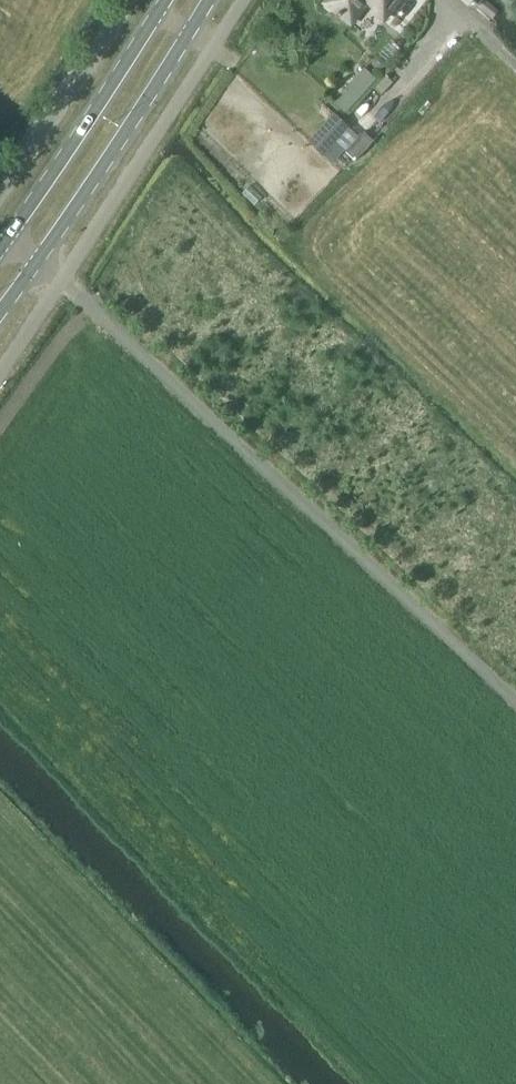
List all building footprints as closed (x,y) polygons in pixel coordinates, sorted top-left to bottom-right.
[(373,13),(383,21),(399,0),(326,0),(323,4),(351,26),(368,4),(375,10),(373,13)] [(345,113),(375,79),(363,68),(333,102),(345,113)] [(333,113),(307,142),(323,156),(350,127),(333,113)] [(363,133),(345,152),(354,160),(355,160),(372,141),(363,133)] [(262,196),(249,184),(241,192),(254,204),(262,196)]
